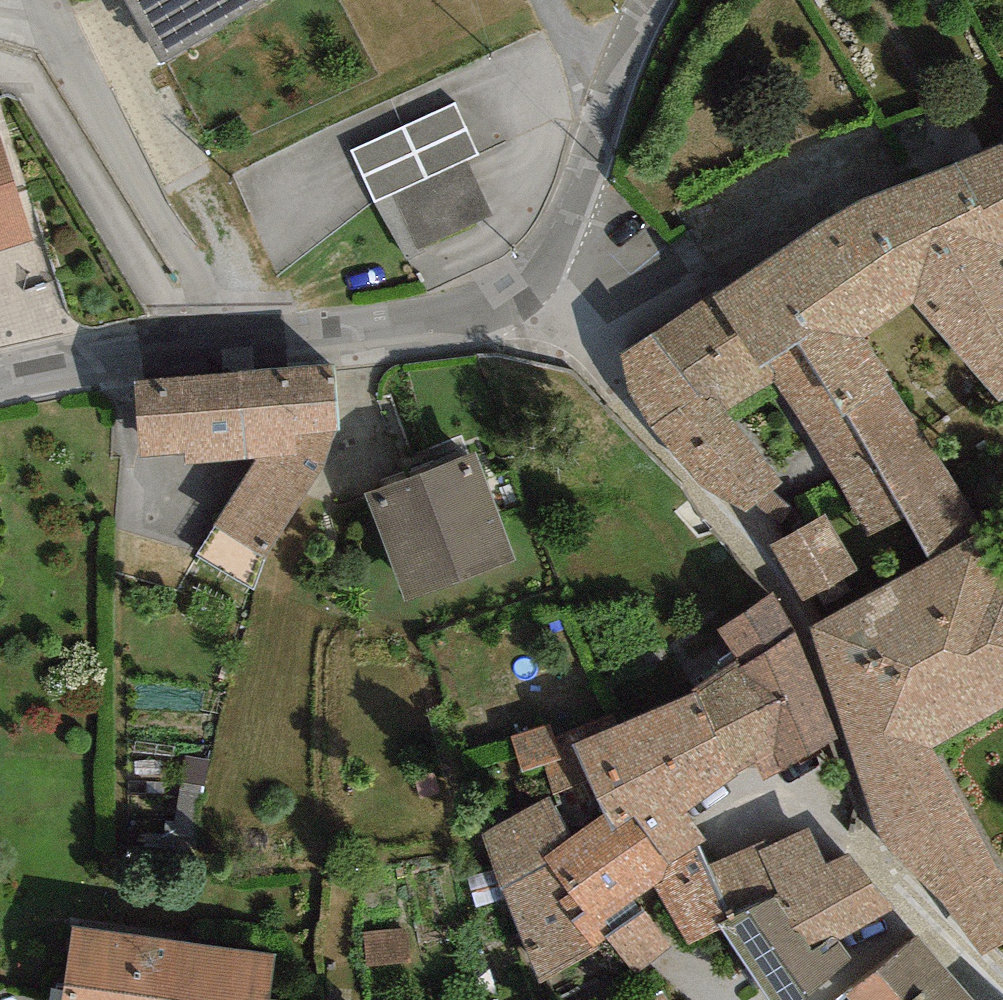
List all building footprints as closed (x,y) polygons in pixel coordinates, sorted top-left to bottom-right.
[(156,79),(293,2),(292,0),(112,0),(156,79)] [(453,106),(344,154),(369,211),(391,201),(414,252),(488,220),(465,167),(478,161),(453,106)] [(34,253),(0,140),(0,263),(34,253)] [(957,171),(983,215),(1002,248),(1002,153),(957,171)] [(983,215),(957,171),(865,208),(722,302),(714,308),(760,380),(768,375),(808,349),(796,329),(890,260),(939,236),(983,215)] [(983,215),(939,236),(890,260),(796,329),(808,349),(768,375),(776,387),(869,541),(905,523),(931,568),(980,541),(984,535),(866,347),(914,313),(1001,411),(1002,410),(1002,248),(983,215)] [(714,308),(722,302),(717,296),(654,339),(697,405),(726,415),(776,387),(768,375),(760,380),(714,308)] [(697,405),(654,339),(621,363),(628,395),(652,433),(697,405)] [(334,370),(138,390),(140,464),(188,462),(188,473),(257,470),(218,532),(269,560),(322,478),(340,435),(334,370)] [(697,405),(652,433),(687,477),(702,493),(747,520),(759,509),(774,497),(782,490),(726,415),(697,405)] [(472,455),(364,496),(406,607),(514,566),(472,455)] [(759,509),(747,520),(770,551),(810,530),(774,497),(759,509)] [(810,530),(770,551),(803,608),(862,577),(825,520),(810,530)] [(982,963),(1002,951),(1002,874),(934,754),(1002,715),(1002,580),(1001,581),(980,541),(931,568),(809,635),(879,840),(946,912),(982,963)] [(797,642),(772,597),(717,635),(743,673),(797,642)] [(838,747),(797,642),(743,673),(695,701),(737,781),(758,769),(766,786),(838,747)] [(737,781),(695,701),(619,733),(575,751),(589,784),(604,821),(613,843),(635,826),(667,871),(698,855),(707,849),(687,822),(739,785),(737,781)] [(575,751),(619,733),(613,716),(555,742),(550,727),(512,741),(523,778),(545,771),(554,798),(589,784),(575,751)] [(572,842),(554,798),(482,839),(504,900),(552,871),(542,859),(572,842)] [(572,842),(542,859),(552,871),(570,901),(561,909),(598,950),(606,944),(646,918),(636,906),(656,891),(667,871),(635,826),(613,843),(604,821),(572,842)] [(755,849),(705,871),(728,930),(773,905),(792,939),(798,939),(812,958),(831,943),(842,947),(901,915),(848,858),(825,870),(808,832),(757,856),(755,849)] [(667,871),(656,891),(689,951),(719,935),(728,930),(705,871),(698,855),(667,871)] [(552,871),(504,900),(536,990),(603,955),(598,950),(561,909),(570,901),(552,871)] [(719,935),(763,999),(816,999),(853,969),(842,947),(831,943),(812,958),(798,939),(792,939),(773,905),(728,930),(719,935)] [(672,952),(646,918),(606,944),(638,981),(672,952)] [(409,931),(366,933),(368,967),(411,965),(409,931)] [(71,933),(62,999),(270,999),(273,960),(71,933)] [(918,941),(850,999),(968,999),(918,941)]
